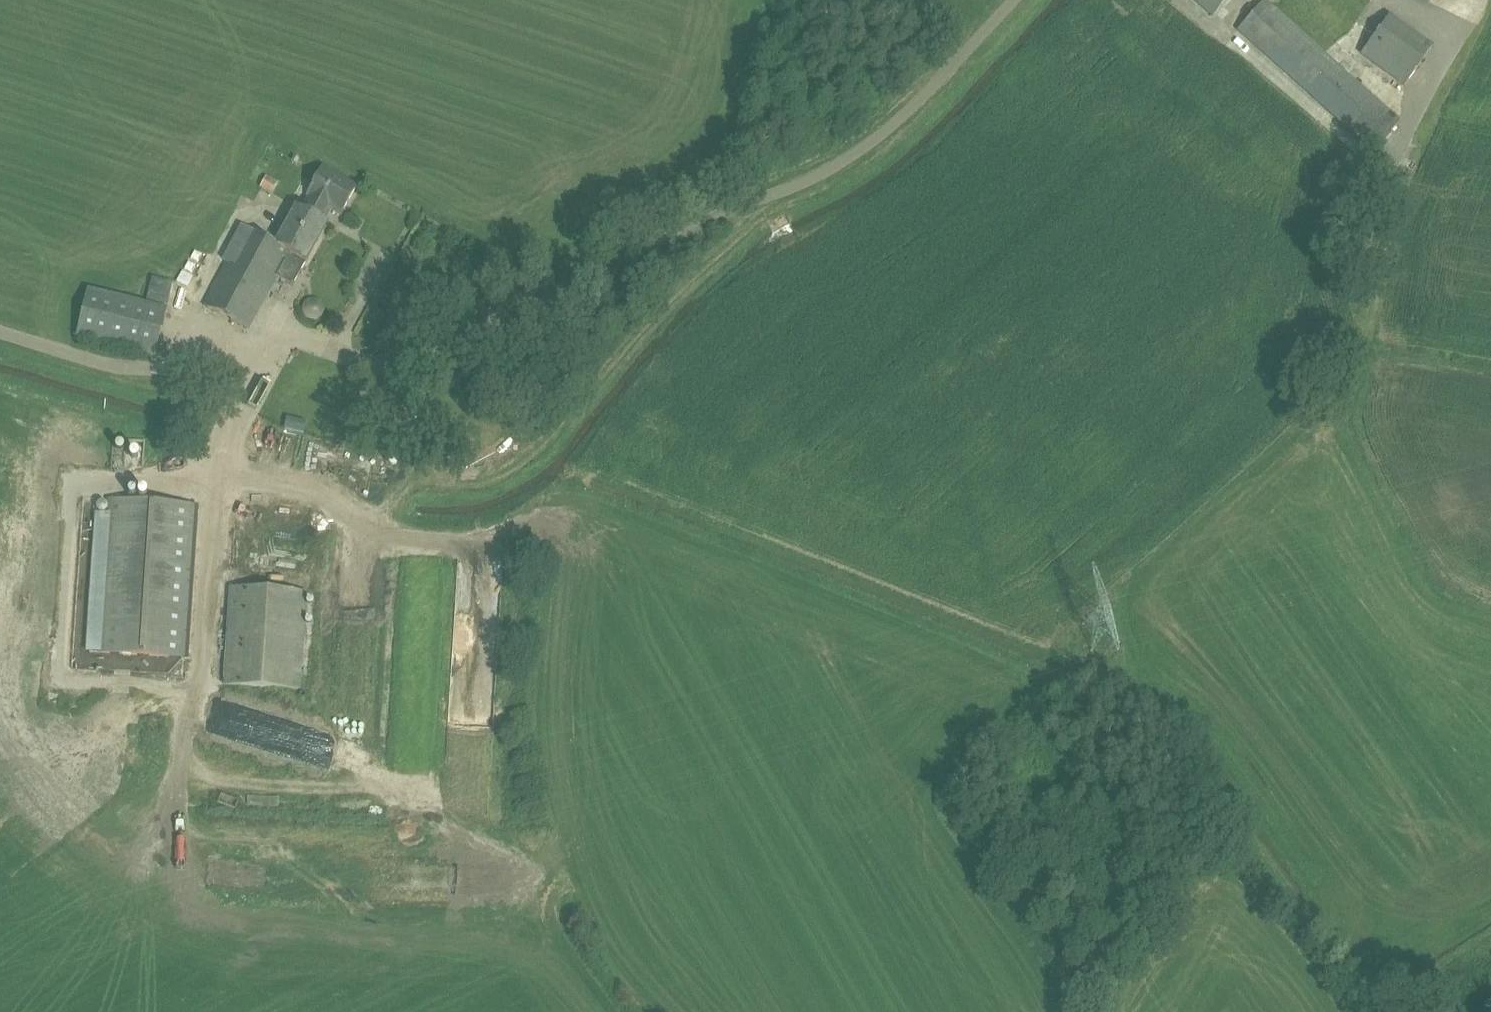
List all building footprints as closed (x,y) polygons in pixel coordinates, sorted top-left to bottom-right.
[(1226,0),(1196,0),(1212,15),(1226,0)] [(1266,0),(1264,0),(1237,30),(1372,151),(1400,120),(1266,0)] [(1404,86),(1418,66),(1376,33),(1360,54),(1404,86)] [(356,186),(323,168),(301,211),(322,222),(329,208),(341,214),(356,186)] [(326,224),(322,222),(301,211),(296,208),(277,243),(307,259),(326,224)] [(227,262),(203,305),(247,329),(276,276),(292,285),(307,259),(242,226),(223,260),(227,262)] [(155,355),(167,306),(88,289),(76,337),(155,355)] [(307,421),(288,416),(284,429),(304,434),(307,421)] [(195,505),(106,499),(97,653),(186,658),(195,505)] [(301,689),(307,591),(229,586),(223,685),(301,689)]
